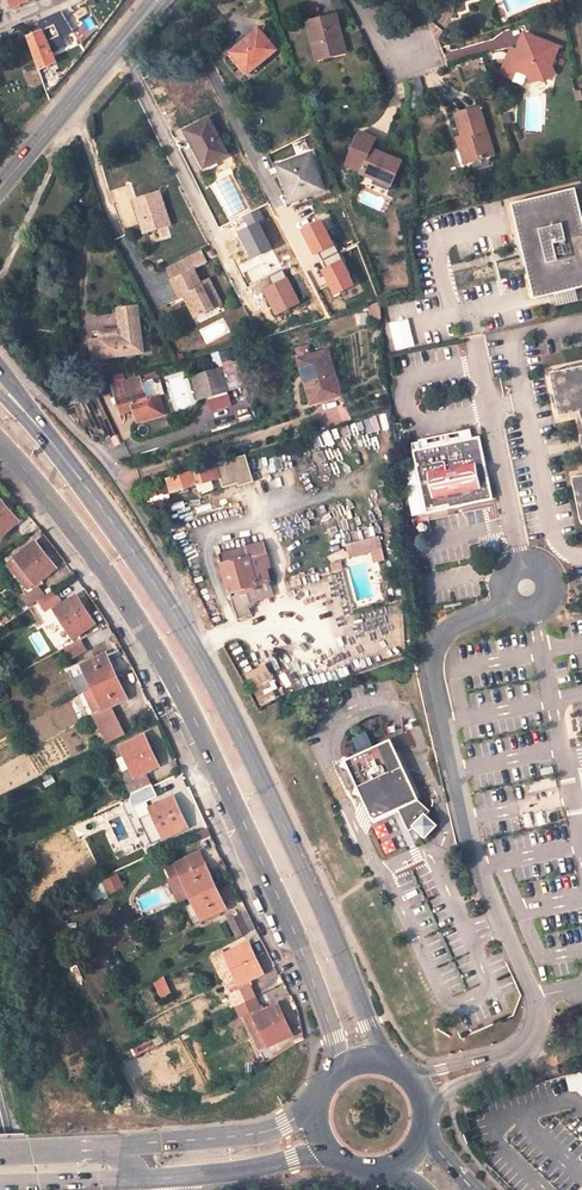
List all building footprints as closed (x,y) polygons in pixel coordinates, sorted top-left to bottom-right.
[(334,12),(305,21),(315,59),(344,50),(334,12)] [(68,50),(82,46),(73,17),(59,22),(68,50)] [(259,29),(227,50),(243,72),(275,52),(259,29)] [(22,40),(33,75),(44,70),(46,77),(55,73),(38,33),(22,40)] [(556,52),(521,37),(513,58),(507,55),(498,74),(509,78),(512,71),(524,75),(533,74),(536,84),(546,81),(544,71),(550,70),(556,52)] [(478,110),(456,117),(463,140),(470,164),(491,158),(478,110)] [(204,172),(228,159),(209,124),(185,136),(204,172)] [(361,133),(346,166),(361,173),(359,176),(373,182),(375,179),(376,177),(395,185),(405,163),(373,148),(376,140),(361,133)] [(461,167),(470,164),(463,140),(455,142),(461,167)] [(310,155),(276,167),(281,179),(285,177),(293,203),(324,192),(310,155)] [(285,177),(281,179),(289,204),(293,203),(285,177)] [(161,194),(135,203),(146,238),(173,229),(161,194)] [(513,208),(534,304),(581,293),(581,215),(577,194),(513,208)] [(199,250),(164,265),(168,276),(167,277),(175,295),(181,292),(184,300),(182,300),(189,315),(207,307),(203,299),(212,295),(204,278),(196,281),(190,267),(204,261),(199,250)] [(245,252),(235,256),(242,268),(250,263),(245,252)] [(215,303),(212,295),(203,299),(207,307),(215,303)] [(144,357),(137,310),(117,314),(120,333),(104,335),(105,343),(99,344),(90,345),(93,365),(144,357)] [(327,355),(299,363),(312,407),(339,399),(327,355)] [(240,367),(194,379),(202,405),(246,392),(240,367)] [(581,436),(581,373),(547,381),(556,425),(579,420),(581,436)] [(123,386),(131,414),(144,411),(145,417),(163,411),(160,400),(155,402),(148,378),(123,386)] [(172,416),(167,399),(160,400),(163,411),(145,417),(147,423),(172,416)] [(424,522),(493,509),(481,445),(473,447),(471,438),(462,440),(464,449),(430,457),(428,447),(419,449),(421,458),(413,460),(424,522)] [(166,487),(170,497),(219,482),(214,469),(188,477),(190,479),(166,487)] [(568,485),(577,528),(581,527),(581,482),(568,485)] [(17,525),(0,506),(0,542),(17,525)] [(352,558),(370,553),(374,563),(387,559),(379,536),(348,545),(352,558)] [(33,546),(14,561),(36,588),(55,571),(33,546)] [(218,564),(229,602),(256,594),(247,557),(218,564)] [(74,600),(52,616),(72,643),(93,628),(74,600)] [(71,661),(89,651),(83,640),(65,649),(71,661)] [(106,657),(82,669),(92,692),(116,680),(106,657)] [(260,701),(281,690),(267,664),(246,674),(260,701)] [(92,692),(102,712),(106,710),(108,713),(96,718),(108,744),(125,737),(111,708),(126,701),(116,680),(92,692)] [(355,738),(360,751),(374,745),(368,732),(355,738)] [(144,740),(122,750),(135,780),(158,769),(144,740)] [(384,747),(338,769),(368,827),(393,815),(403,838),(409,835),(419,846),(432,833),(421,821),(425,818),(414,806),(384,747)] [(172,800),(150,811),(165,840),(187,829),(172,800)] [(176,882),(183,878),(193,897),(214,887),(199,856),(170,871),(176,882)] [(103,880),(109,894),(125,887),(118,873),(103,880)] [(193,897),(203,920),(226,908),(214,887),(193,897)] [(239,939),(257,929),(248,911),(229,920),(239,939)] [(248,943),(226,954),(240,984),(263,974),(248,943)] [(240,984),(226,954),(215,960),(232,994),(242,989),(240,984)] [(237,1006),(257,997),(251,985),(242,989),(232,994),(237,1006)] [(245,1013),(261,1006),(257,997),(237,1006),(241,1015),(245,1013)] [(269,1043),(255,1016),(268,1010),(265,1005),(261,1006),(245,1013),(261,1047),(269,1043)] [(268,1010),(255,1016),(269,1043),(270,1046),(291,1036),(277,1007),(268,1010)]
